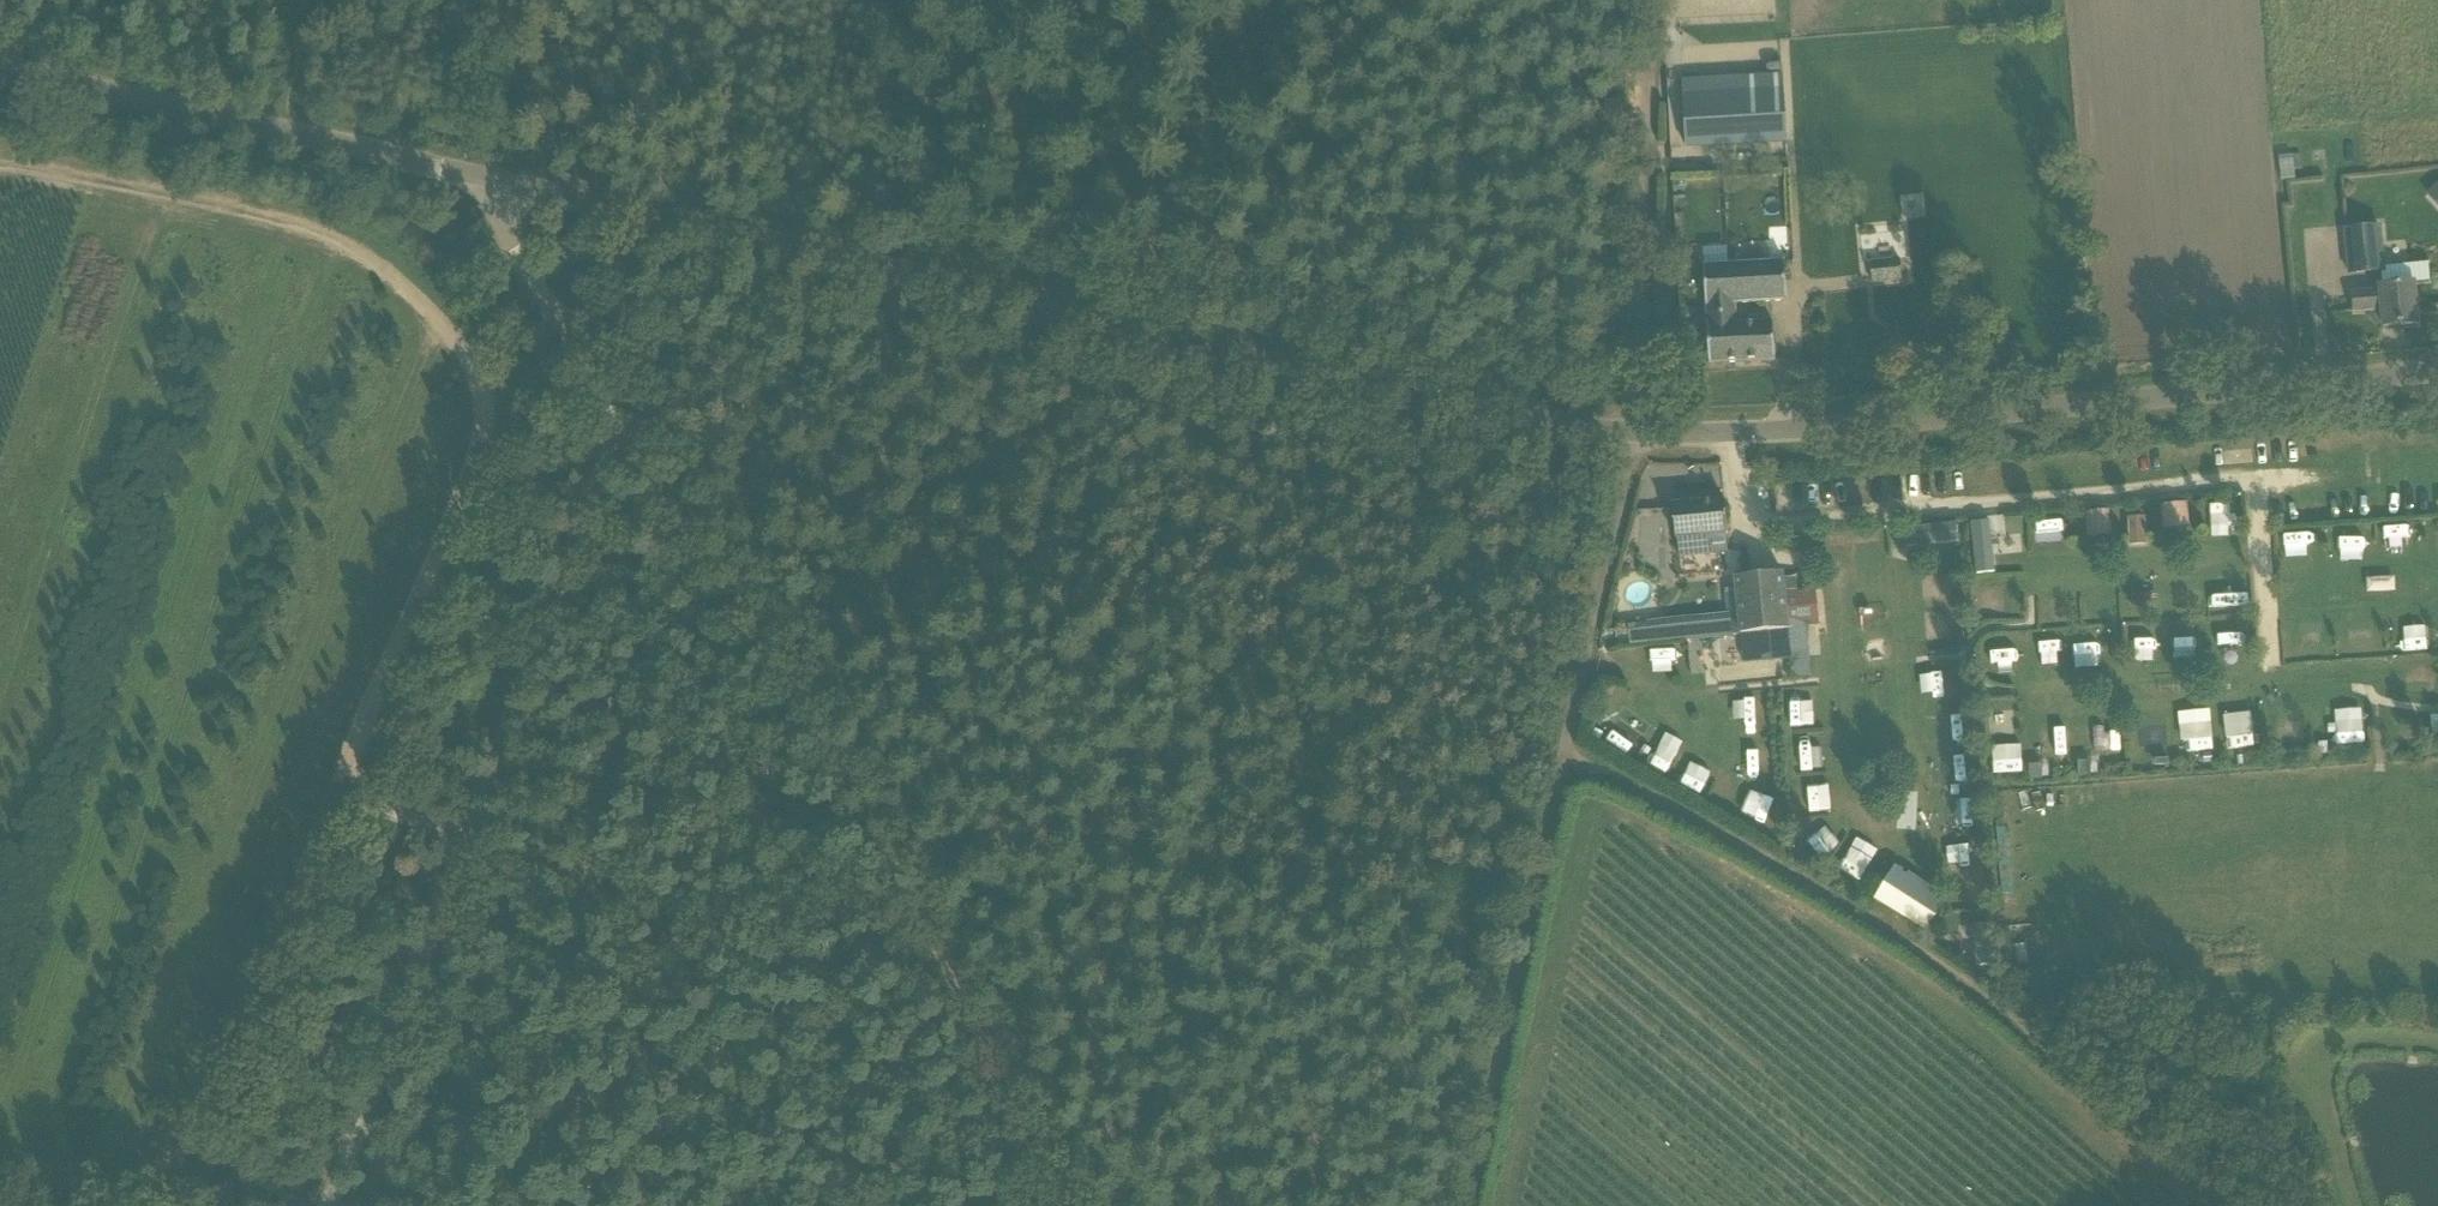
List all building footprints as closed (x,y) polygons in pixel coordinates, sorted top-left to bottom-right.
[(1797,93),(1797,77),(1725,81),(1685,83),(1686,97),(1683,97),(1687,150),(1788,145),(1785,94),(1797,93)] [(2381,228),(2345,232),(2349,275),(2386,271),(2381,228)] [(1870,263),(1872,283),(1902,280),(1900,260),(1870,263)] [(1775,361),(1773,321),(1739,323),(1738,306),(1787,303),(1785,261),(1704,266),(1710,365),(1775,361)] [(2378,291),(2352,293),(2353,312),(2382,309),(2384,327),(2418,324),(2414,282),(2378,286),(2378,291)] [(1697,558),(1730,555),(1725,500),(1673,505),(1678,560),(1697,558)] [(2185,503),(2158,506),(2161,531),(2187,529),(2185,503)] [(2107,510),(2083,513),(2085,538),(2109,536),(2107,510)] [(2234,533),(2233,511),(2203,512),(2204,534),(2234,533)] [(2038,539),(2061,538),(2060,518),(2037,519),(2038,539)] [(2147,545),(2146,518),(2129,518),(2130,546),(2147,545)] [(1989,521),(1971,523),(1977,574),(1995,572),(1989,521)] [(1958,542),(1957,524),(1905,529),(1907,547),(1958,542)] [(2290,546),(2293,572),(2310,569),(2307,544),(2290,546)] [(1786,593),(1784,572),(1735,577),(1738,615),(1700,619),(1702,639),(1790,631),(1790,628),(1817,625),(1813,590),(1786,593)] [(2400,618),(2402,651),(2428,650),(2427,617),(2400,618)] [(1663,642),(1686,640),(1685,620),(1661,623),(1663,642)] [(2134,663),(2155,662),(2154,630),(2133,631),(2134,663)] [(2218,654),(2241,653),(2240,632),(2217,633),(2218,654)] [(2074,644),(2075,665),(2096,664),(2095,643),(2074,644)] [(1729,721),(1766,720),(1766,695),(1728,697),(1729,721)] [(1787,703),(1789,726),(1826,722),(1824,699),(1787,703)] [(2337,744),(2363,743),(2361,707),(2335,708),(2337,744)] [(1625,709),(1606,738),(1627,753),(1647,723),(1625,709)] [(2185,750),(2212,749),(2211,711),(2184,712),(2185,750)] [(2254,713),(2225,713),(2225,749),(2253,749),(2254,713)] [(2094,715),(2093,738),(2115,739),(2115,715),(2094,715)] [(2168,753),(2166,717),(2141,718),(2143,754),(2168,753)] [(2277,744),(2300,742),(2298,721),(2276,723),(2277,744)] [(2068,752),(2068,728),(2045,729),(2045,752),(2068,752)] [(1791,745),(1793,769),(1830,767),(1828,742),(1791,745)] [(2023,772),(2021,744),(1991,746),(1992,773),(2023,772)] [(1770,768),(1771,748),(1748,748),(1748,768),(1770,768)] [(1971,777),(1970,754),(1935,755),(1936,779),(1971,777)] [(2091,761),(2078,761),(2078,777),(2091,777),(2091,761)] [(1679,782),(1703,794),(1712,774),(1689,763),(1679,782)] [(2029,765),(2029,781),(2043,780),(2042,764),(2029,765)] [(1741,786),(1733,808),(1766,820),(1774,798),(1741,786)] [(1819,829),(1830,844),(1848,831),(1836,816),(1819,829)] [(1860,881),(1877,849),(1857,838),(1840,870),(1860,881)] [(1942,841),(1935,862),(1969,874),(1977,853),(1942,841)] [(1876,900),(1926,934),(1945,902),(1894,869),(1876,900)] [(1990,924),(1975,925),(1977,966),(1991,965),(1990,924)]
